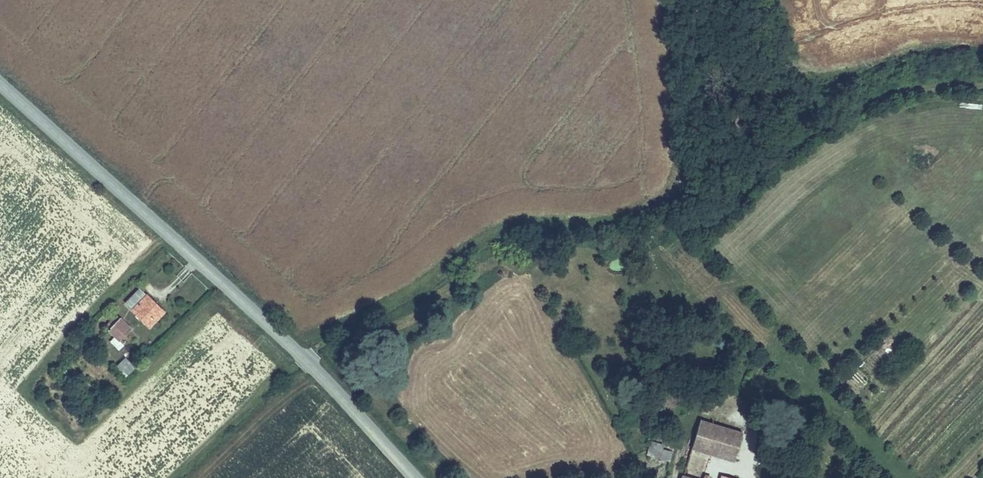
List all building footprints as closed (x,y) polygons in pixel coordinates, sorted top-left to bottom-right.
[(169,320),(151,305),(139,319),(157,333),(169,320)] [(133,339),(118,326),(112,333),(115,336),(109,343),(121,353),(133,339)] [(115,365),(127,374),(134,365),(121,356),(115,365)] [(687,448),(708,453),(713,434),(693,429),(687,448)] [(708,453),(729,459),(734,440),(713,434),(708,453)] [(644,451),(662,456),(664,447),(646,443),(644,451)] [(662,456),(644,451),(642,457),(660,462),(662,456)] [(679,477),(681,477),(723,477),(682,467),(679,477)]
